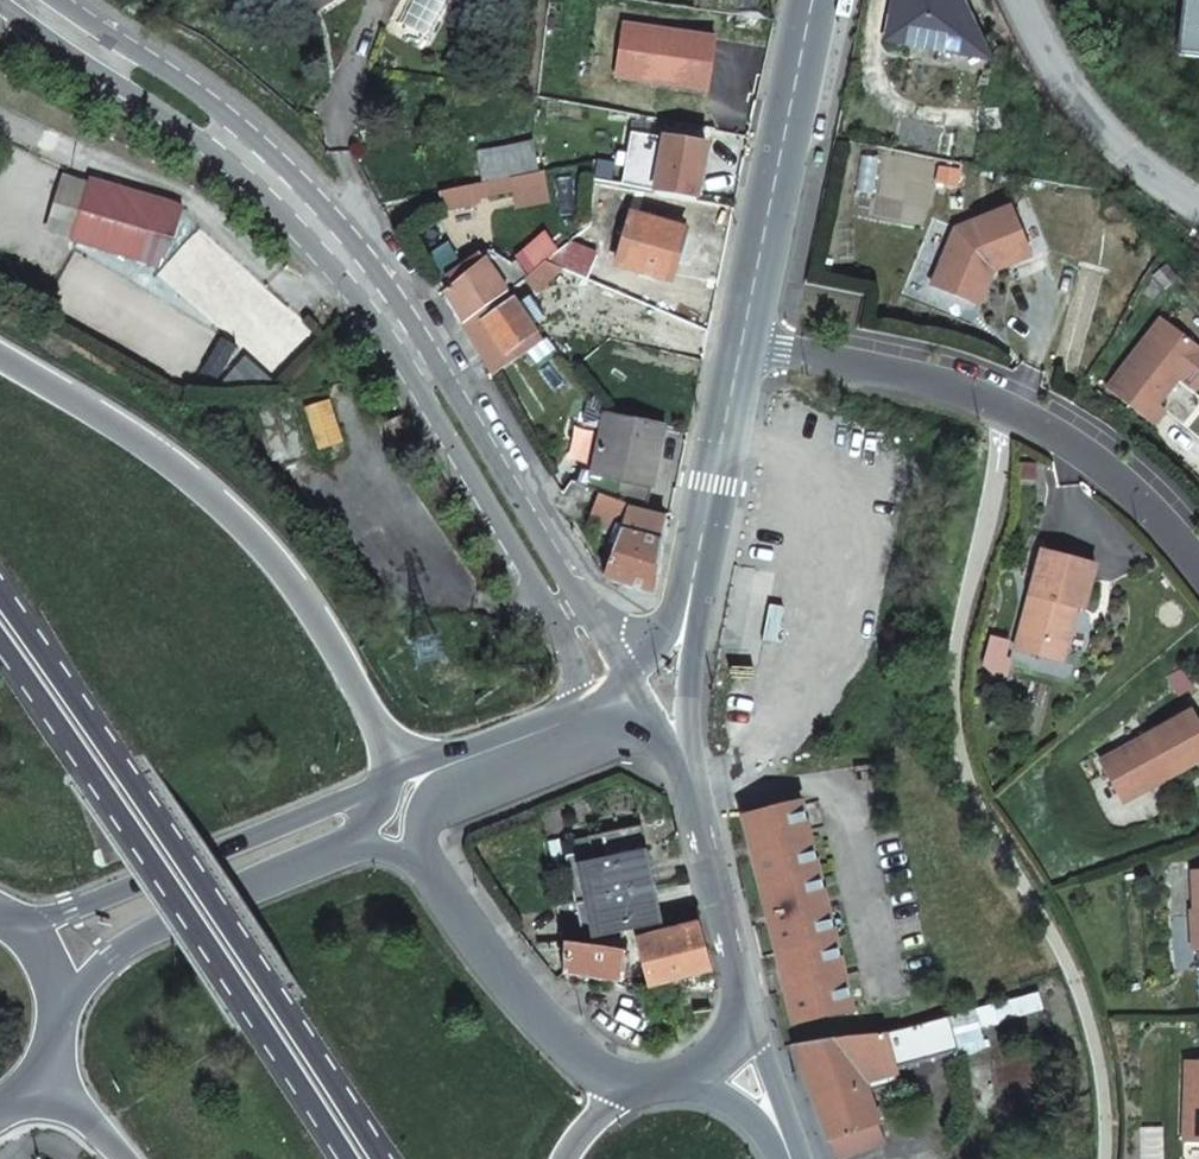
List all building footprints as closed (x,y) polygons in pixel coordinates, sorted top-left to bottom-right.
[(318,9),(332,0),(312,0),(318,9)] [(1177,54),(1198,57),(1198,0),(1183,0),(1177,54)] [(650,136),(640,189),(655,192),(655,193),(696,200),(706,145),(650,136)] [(532,142),(479,152),(483,182),(536,172),(532,142)] [(594,151),(591,180),(608,183),(612,154),(594,151)] [(469,185),(439,192),(443,211),(475,204),(469,185)] [(1030,254),(1011,207),(955,229),(932,286),(978,305),(992,270),(1030,254)] [(630,214),(616,264),(671,280),(685,230),(630,214)] [(469,260),(446,277),(455,288),(486,262),(480,254),(469,260)] [(495,254),(486,262),(506,292),(526,278),(516,261),(511,264),(495,254)] [(544,260),(526,278),(535,291),(561,268),(544,260)] [(455,288),(446,297),(449,302),(463,325),(506,292),(486,262),(455,288)] [(506,292),(463,325),(488,370),(492,375),(540,342),(527,325),(518,311),(506,292)] [(535,299),(518,311),(527,325),(542,316),(537,307),(540,305),(535,299)] [(1107,388),(1153,423),(1164,409),(1158,403),(1198,351),(1198,347),(1161,318),(1107,388)] [(588,403),(584,424),(602,428),(605,413),(594,398),(588,403)] [(581,468),(575,484),(599,493),(631,504),(646,509),(664,425),(605,413),(602,428),(593,472),(581,468)] [(580,520),(617,539),(628,509),(630,509),(631,504),(599,493),(580,520)] [(612,553),(603,576),(628,585),(653,593),(665,520),(630,509),(628,509),(617,539),(615,543),(607,540),(604,550),(612,553)] [(1041,549),(1015,649),(1041,656),(1045,642),(1065,648),(1072,620),(1070,617),(1073,607),(1083,609),(1095,564),(1041,549)] [(1045,642),(1041,656),(1061,662),(1065,648),(1045,642)] [(1117,794),(1168,766),(1174,775),(1198,761),(1198,725),(1191,711),(1101,760),(1117,794)] [(856,783),(836,788),(840,803),(860,798),(856,783)] [(800,801),(742,816),(793,1023),(851,1009),(800,801)] [(592,850),(577,853),(579,862),(647,848),(642,825),(589,836),(592,850)] [(647,848),(579,862),(594,938),(629,930),(663,923),(647,848)] [(648,986),(712,970),(699,922),(636,941),(648,986)] [(563,972),(619,982),(625,949),(578,943),(564,941),(563,972)] [(896,1067),(959,1044),(946,1010),(883,1033),(896,1067)] [(814,1098),(863,1080),(864,1082),(895,1071),(896,1067),(883,1033),(848,1035),(794,1045),(814,1098)] [(1186,1061),(1184,1143),(1198,1143),(1198,1061),(1186,1061)] [(877,1122),(864,1082),(863,1080),(814,1098),(829,1138),(875,1123),(877,1122)] [(829,1138),(835,1158),(836,1158),(882,1142),(875,1123),(829,1138)]
